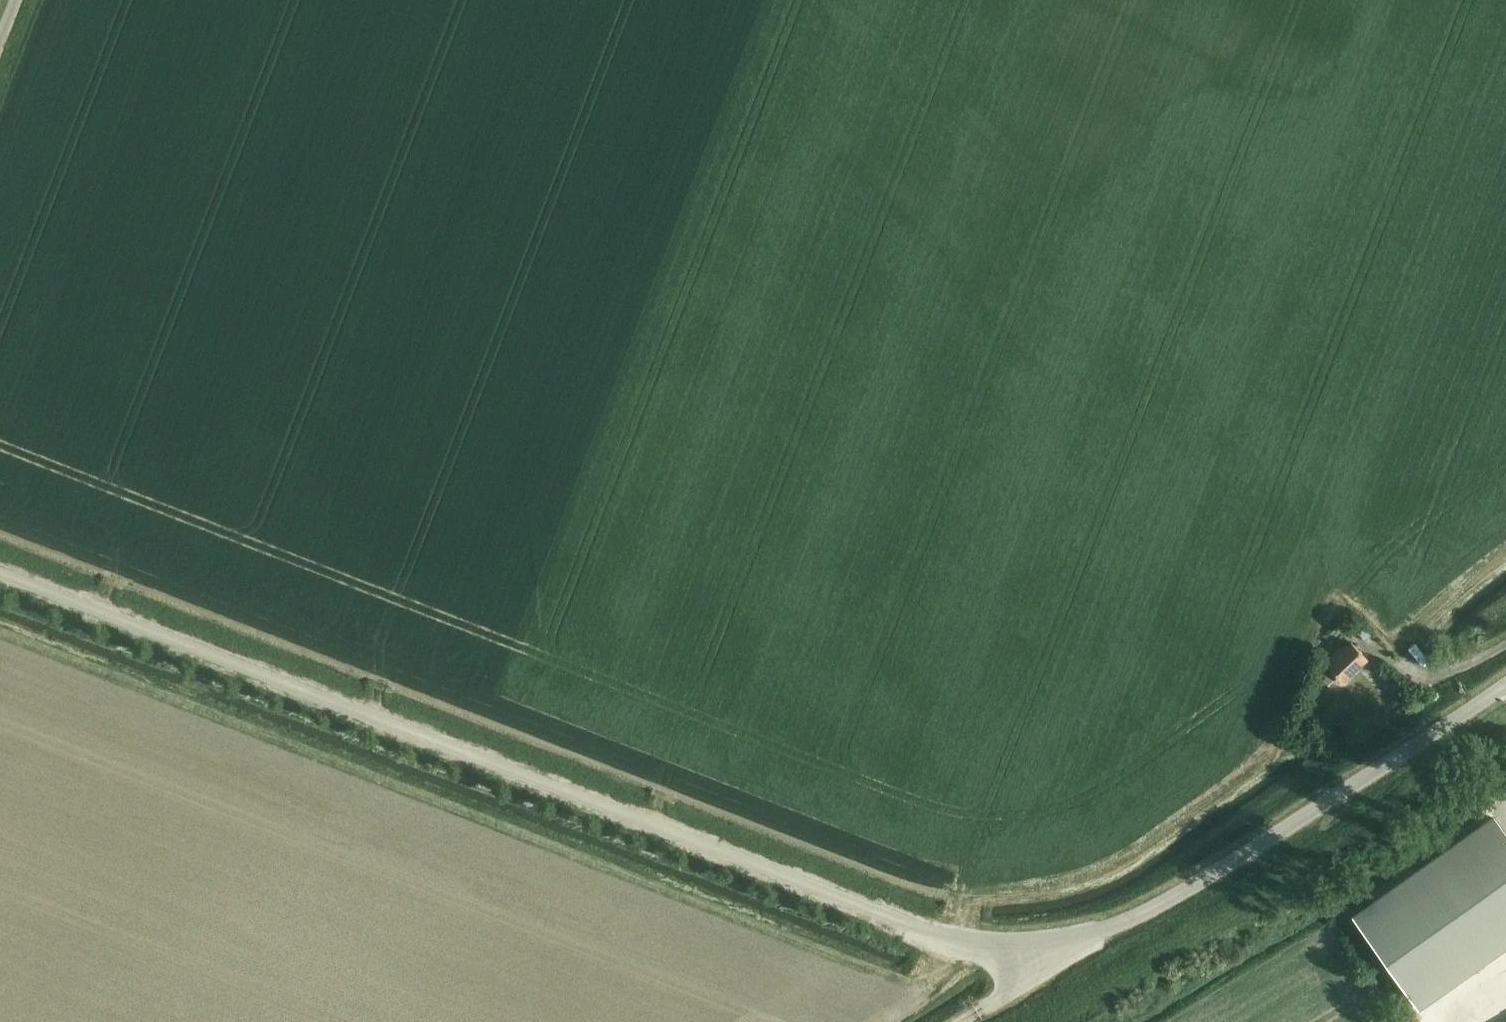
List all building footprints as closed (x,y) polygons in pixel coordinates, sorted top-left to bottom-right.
[(1328,685),(1336,677),(1342,682),(1367,659),(1350,642),(1344,648),(1340,645),(1336,648),(1337,649),(1315,671),(1328,685)] [(1414,1005),(1505,939),(1505,833),(1495,818),(1353,919),(1414,1005)] [(1389,1009),(1398,1021),(1417,1021),(1419,1021),(1405,999),(1389,1009)]
